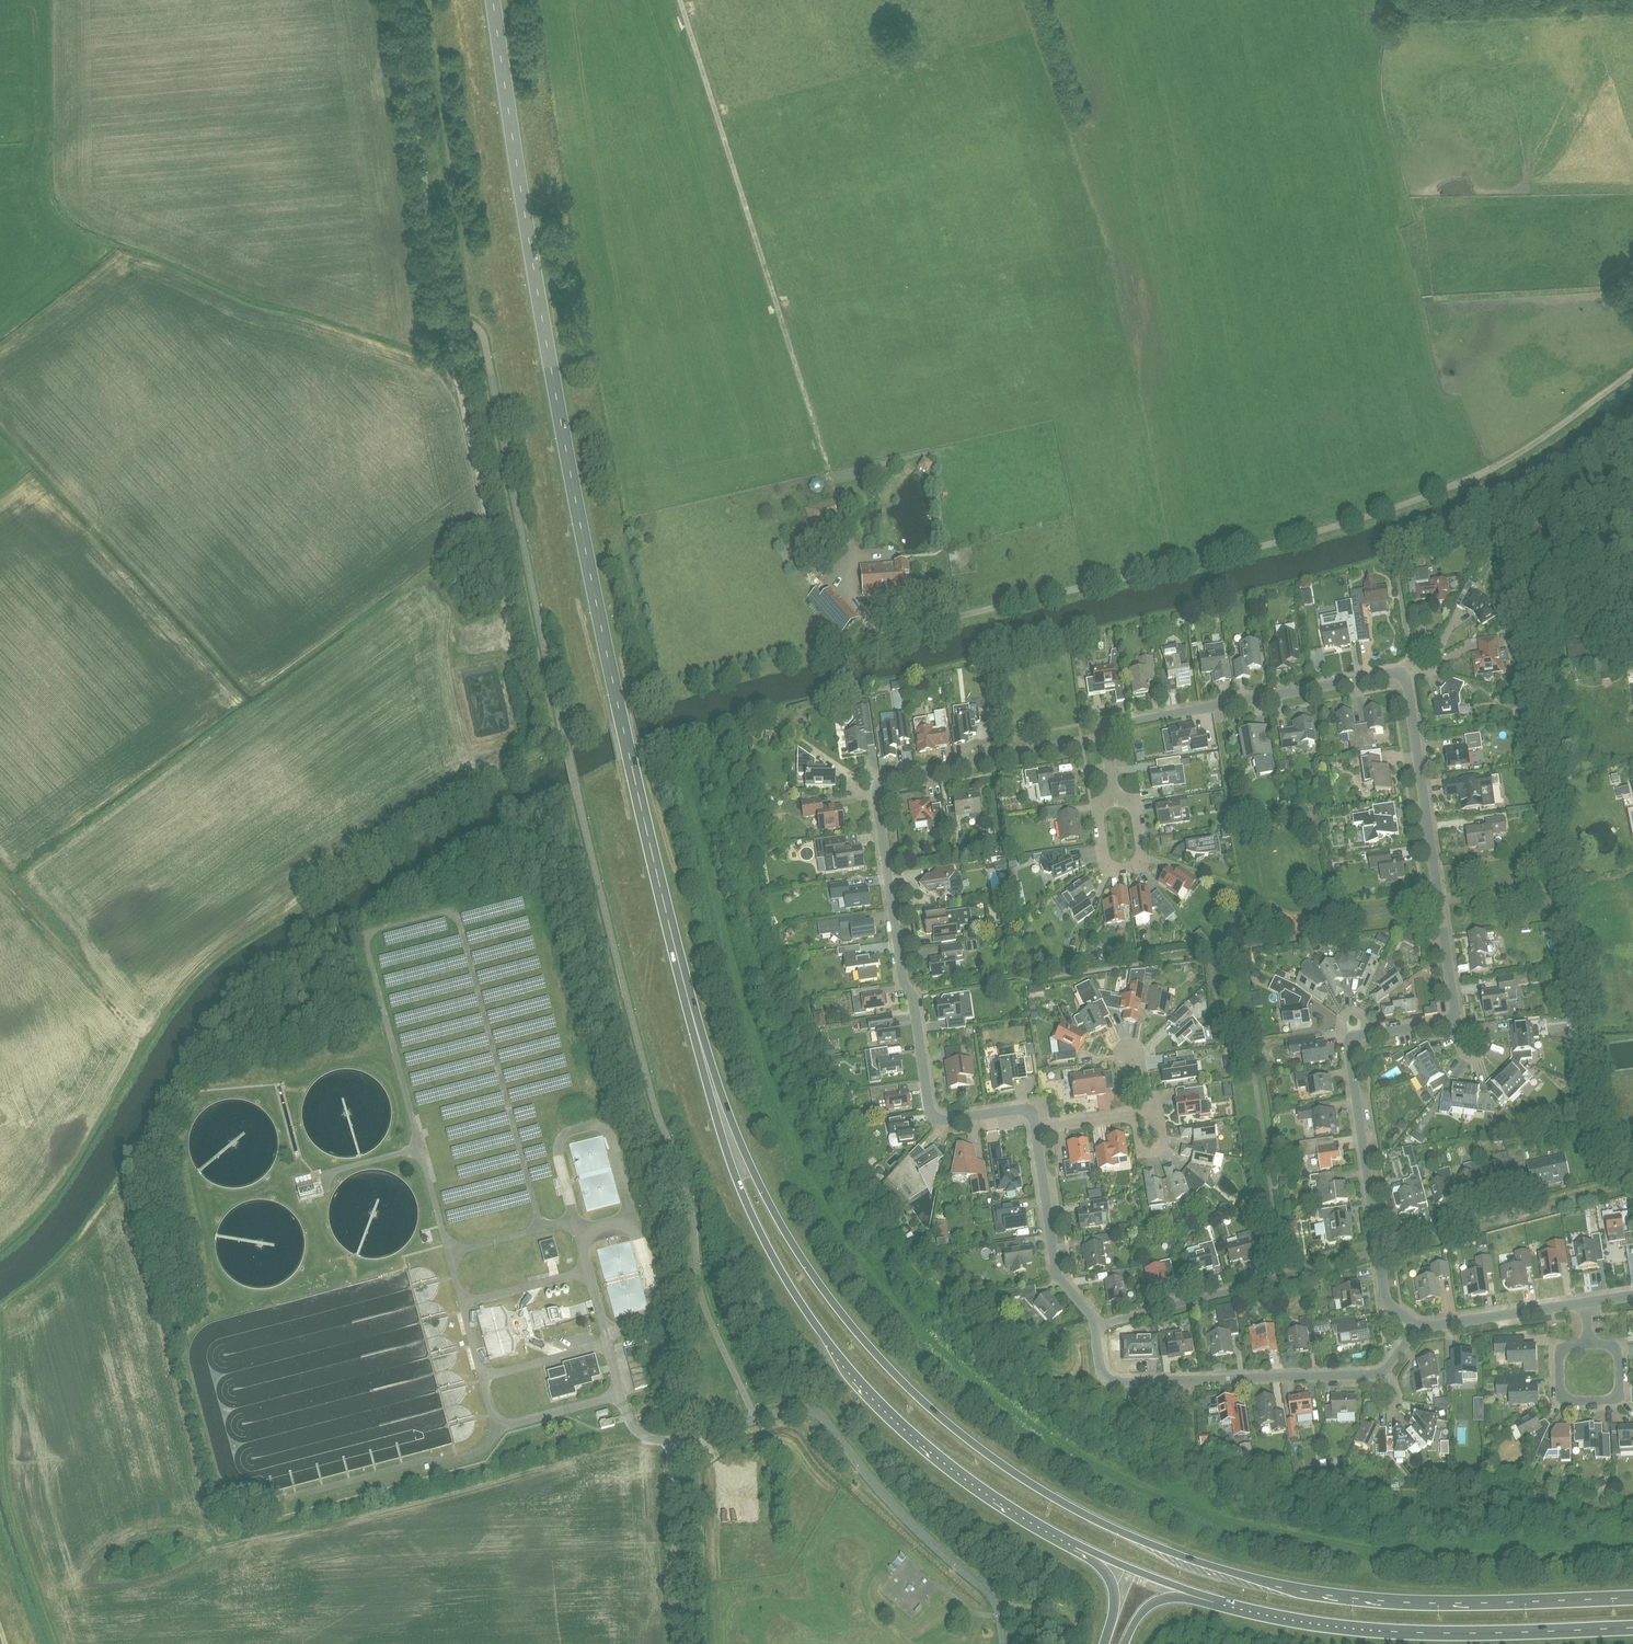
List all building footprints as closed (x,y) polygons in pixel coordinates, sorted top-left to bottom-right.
[(811,521),(818,519),(813,506),(807,508),(811,521)] [(862,595),(909,592),(906,562),(860,566),(862,595)] [(1418,600),(1425,599),(1432,598),(1433,605),(1450,602),(1446,580),(1431,582),(1430,580),(1430,576),(1428,568),(1414,570),(1418,600)] [(1470,578),(1464,588),(1456,604),(1464,609),(1466,606),(1474,611),(1482,623),(1497,614),(1487,597),(1474,590),(1478,583),(1470,578)] [(1351,607),(1355,624),(1358,642),(1370,641),(1368,627),(1365,627),(1362,605),(1386,602),(1386,601),(1389,601),(1387,585),(1385,586),(1386,586),(1377,587),(1377,586),(1377,585),(1376,584),(1376,583),(1375,583),(1374,582),(1374,581),(1373,581),(1372,581),(1371,581),(1369,581),(1368,581),(1367,581),(1367,582),(1366,583),(1365,583),(1364,584),(1364,585),(1364,586),(1364,587),(1364,588),(1364,589),(1363,589),(1363,594),(1350,596),(1351,602),(1351,607)] [(828,590),(820,597),(814,602),(825,614),(839,601),(828,590)] [(1346,626),(1355,624),(1351,607),(1351,602),(1337,605),(1338,615),(1321,618),(1323,628),(1321,628),(1325,647),(1340,644),(1340,646),(1349,644),(1346,626)] [(855,620),(844,608),(831,620),(841,632),(855,620)] [(1288,662),(1298,660),(1294,632),(1276,635),(1278,644),(1269,646),(1273,670),(1289,667),(1288,662)] [(1477,671),(1483,670),(1484,676),(1486,678),(1487,679),(1490,679),(1491,677),(1492,675),(1491,672),(1501,670),(1497,638),(1483,640),(1485,652),(1473,654),(1475,665),(1476,664),(1477,671)] [(1248,669),(1261,667),(1257,641),(1239,643),(1241,662),(1233,663),(1235,679),(1249,677),(1248,669)] [(1161,649),(1165,660),(1166,670),(1159,671),(1161,682),(1175,680),(1176,688),(1190,686),(1187,660),(1187,646),(1177,646),(1177,644),(1161,649)] [(1230,680),(1227,660),(1226,660),(1225,660),(1223,646),(1207,648),(1207,653),(1205,653),(1200,654),(1199,654),(1202,673),(1212,672),(1214,683),(1230,680)] [(1125,701),(1117,650),(1111,651),(1110,660),(1111,666),(1092,669),(1094,678),(1085,679),(1088,695),(1105,692),(1104,686),(1109,686),(1109,683),(1113,683),(1116,702),(1125,701)] [(1145,671),(1153,670),(1151,657),(1138,659),(1140,670),(1129,671),(1133,694),(1149,692),(1145,671)] [(1460,695),(1465,682),(1450,677),(1444,697),(1434,698),(1437,716),(1458,713),(1457,705),(1459,705),(1461,703),(1460,695)] [(1171,693),(1172,705),(1182,704),(1181,692),(1171,693)] [(969,715),(953,717),(954,726),(952,727),(954,743),(964,742),(963,736),(975,734),(973,722),(979,722),(977,705),(968,706),(969,715)] [(847,731),(847,732),(850,754),(866,752),(864,734),(872,733),(868,707),(854,709),(856,722),(847,731)] [(1367,723),(1361,724),(1364,751),(1373,749),(1372,746),(1375,745),(1374,734),(1376,734),(1375,729),(1383,728),(1380,707),(1365,709),(1367,723)] [(946,748),(946,745),(943,727),(947,727),(945,710),(933,712),(936,728),(931,729),(930,720),(926,717),(913,719),(918,753),(934,750),(934,747),(939,746),(939,749),(946,748)] [(1364,751),(1361,724),(1354,725),(1352,711),(1337,713),(1340,734),(1348,732),(1350,744),(1352,744),(1353,752),(1364,751)] [(895,749),(901,748),(899,736),(900,734),(909,732),(907,715),(895,717),(895,719),(890,720),(886,726),(882,727),(884,745),(882,745),(884,758),(896,757),(895,749)] [(1306,742),(1314,741),(1311,719),(1293,722),(1294,728),(1279,731),(1282,748),(1304,744),(1306,742)] [(1192,723),(1184,725),(1184,727),(1161,732),(1162,736),(1163,736),(1164,743),(1171,741),(1173,753),(1174,753),(1173,747),(1191,743),(1192,750),(1207,748),(1204,731),(1194,733),(1192,723)] [(1256,775),(1273,772),(1265,729),(1258,731),(1258,728),(1244,731),(1245,733),(1240,734),(1245,759),(1253,757),(1256,775)] [(1482,748),(1481,742),(1483,741),(1482,733),(1480,733),(1480,732),(1464,735),(1466,746),(1445,749),(1448,768),(1469,765),(1467,750),(1482,748)] [(797,747),(797,774),(805,775),(805,786),(835,787),(835,774),(825,774),(825,767),(815,767),(815,759),(797,747)] [(969,760),(975,752),(971,749),(965,756),(969,760)] [(1376,791),(1392,789),(1388,764),(1380,765),(1379,756),(1368,758),(1367,752),(1378,750),(1359,753),(1364,785),(1374,783),(1376,791)] [(1136,762),(1143,761),(1142,754),(1135,755),(1136,762)] [(1179,758),(1158,761),(1160,768),(1150,770),(1153,787),(1174,784),(1173,775),(1180,774),(1179,766),(1180,766),(1179,761),(1179,758)] [(1052,801),(1074,798),(1071,775),(1053,778),(1051,770),(1037,772),(1037,770),(1024,771),(1026,785),(1028,787),(1035,786),(1037,800),(1039,802),(1052,800),(1052,801)] [(1444,783),(1445,789),(1446,798),(1460,795),(1462,809),(1494,805),(1492,786),(1500,784),(1499,775),(1478,778),(1478,777),(1458,780),(1458,781),(1444,783)] [(957,830),(956,823),(955,815),(979,812),(976,795),(961,797),(960,795),(952,796),(954,806),(946,808),(949,831),(957,830)] [(1184,795),(1167,798),(1168,805),(1155,807),(1158,826),(1180,823),(1178,809),(1186,808),(1184,795)] [(820,809),(819,801),(801,803),(803,817),(817,815),(819,830),(843,826),(840,806),(820,809)] [(943,829),(941,812),(932,814),(930,801),(920,803),(920,801),(913,802),(913,804),(911,804),(913,823),(926,821),(927,832),(943,829)] [(1382,804),(1372,806),(1373,812),(1352,815),(1354,826),(1363,824),(1366,842),(1378,840),(1377,836),(1385,835),(1388,837),(1390,834),(1398,833),(1396,816),(1384,817),(1382,804)] [(1075,822),(1078,822),(1076,812),(1062,814),(1061,807),(1043,809),(1045,821),(1058,819),(1061,840),(1077,838),(1075,822)] [(1491,834),(1505,832),(1503,816),(1485,819),(1486,827),(1466,830),(1468,847),(1479,845),(1479,851),(1493,849),(1491,834)] [(1221,853),(1219,838),(1214,839),(1198,841),(1197,837),(1191,838),(1192,842),(1185,843),(1180,845),(1176,848),(1171,855),(1185,860),(1187,854),(1189,855),(1196,856),(1197,861),(1204,857),(1208,856),(1208,855),(1221,853)] [(834,872),(863,868),(860,846),(844,848),(843,840),(823,843),(825,858),(823,858),(825,873),(834,872)] [(1065,849),(1042,853),(1043,857),(1040,864),(1043,871),(1049,873),(1052,872),(1055,878),(1085,865),(1081,857),(1070,862),(1068,856),(1066,856),(1065,849)] [(1397,876),(1404,875),(1401,856),(1390,858),(1389,851),(1368,854),(1370,868),(1379,867),(1381,879),(1386,878),(1387,881),(1398,880),(1397,876)] [(1197,879),(1185,871),(1179,866),(1175,872),(1168,868),(1158,881),(1169,889),(1168,890),(1177,895),(1183,886),(1189,890),(1197,879)] [(952,867),(937,869),(938,876),(932,877),(926,878),(919,887),(928,893),(932,892),(940,898),(945,891),(946,892),(950,891),(955,895),(957,891),(958,886),(958,882),(956,878),(953,874),(952,869),(952,867)] [(1066,891),(1061,895),(1072,911),(1070,912),(1077,923),(1092,912),(1084,900),(1084,897),(1094,890),(1085,877),(1066,891)] [(845,908),(869,905),(866,888),(848,891),(846,883),(829,886),(831,900),(844,898),(845,908)] [(1126,887),(1118,888),(1111,889),(1113,900),(1103,901),(1107,923),(1123,921),(1121,907),(1128,906),(1126,887)] [(1147,887),(1130,890),(1134,917),(1151,914),(1147,887)] [(1023,896),(1014,897),(1016,906),(1025,904),(1023,896)] [(1175,912),(1165,900),(1156,907),(1166,920),(1175,912)] [(924,908),(925,917),(924,917),(926,934),(933,933),(934,939),(941,938),(941,942),(955,940),(955,936),(956,935),(956,932),(960,932),(959,927),(965,926),(963,909),(944,912),(943,905),(924,908)] [(839,932),(840,943),(842,944),(850,943),(852,940),(873,937),(871,923),(855,925),(854,918),(817,924),(819,935),(839,932)] [(1486,942),(1484,931),(1468,934),(1471,953),(1469,954),(1471,971),(1485,969),(1483,954),(1488,954),(1488,952),(1492,952),(1494,948),(1494,944),(1490,942),(1486,942)] [(1389,938),(1381,934),(1380,934),(1379,934),(1377,940),(1386,945),(1389,938)] [(1077,950),(1079,944),(1072,941),(1070,947),(1077,950)] [(844,963),(845,973),(857,971),(858,982),(876,979),(875,969),(878,968),(876,958),(868,959),(856,961),(855,954),(860,953),(859,946),(836,949),(838,956),(843,956),(844,956),(845,963),(844,963)] [(940,949),(942,957),(930,959),(932,978),(946,976),(946,973),(955,972),(953,962),(963,960),(960,946),(940,949)] [(1360,950),(1356,952),(1349,953),(1350,969),(1356,968),(1359,970),(1356,977),(1362,980),(1357,990),(1365,994),(1373,978),(1379,964),(1367,959),(1368,958),(1365,953),(1360,950)] [(1082,964),(1092,963),(1092,962),(1090,953),(1080,954),(1081,957),(1082,964)] [(1323,971),(1336,995),(1344,991),(1338,981),(1344,978),(1340,971),(1344,969),(1350,969),(1349,953),(1342,953),(1343,962),(1337,965),(1334,959),(1321,966),(1320,966),(1323,971)] [(1320,966),(1321,966),(1317,960),(1312,962),(1310,961),(1307,960),(1305,961),(1302,966),(1302,968),(1303,970),(1304,971),(1296,983),(1323,1002),(1328,995),(1318,988),(1322,983),(1314,977),(1316,974),(1323,971),(1320,966)] [(1373,978),(1378,980),(1379,982),(1377,983),(1381,988),(1371,995),(1377,1002),(1396,988),(1403,983),(1394,971),(1388,975),(1384,969),(1387,963),(1381,960),(1379,964),(1373,978)] [(1130,977),(1126,996),(1120,995),(1118,1010),(1125,1011),(1123,1020),(1136,1022),(1140,998),(1141,993),(1143,979),(1145,970),(1140,970),(1139,979),(1130,977)] [(1143,979),(1141,993),(1148,994),(1147,1003),(1149,1003),(1148,1012),(1165,1015),(1167,1006),(1170,1006),(1171,997),(1163,995),(1164,990),(1150,987),(1153,972),(1145,970),(1143,979)] [(1506,1002),(1517,1000),(1513,976),(1498,978),(1499,989),(1482,991),(1484,1011),(1494,1010),(1494,1012),(1508,1010),(1506,1002)] [(1108,1012),(1101,999),(1092,979),(1074,987),(1077,993),(1079,993),(1082,992),(1087,1002),(1089,1001),(1091,1004),(1086,1006),(1086,1008),(1086,1010),(1074,1016),(1073,1018),(1077,1026),(1084,1022),(1089,1033),(1105,1025),(1101,1017),(1102,1015),(1108,1012)] [(1411,985),(1407,980),(1403,983),(1396,988),(1400,994),(1401,997),(1393,998),(1394,1004),(1382,1006),(1384,1015),(1416,1010),(1414,995),(1407,996),(1406,989),(1411,985)] [(1292,1028),(1311,1025),(1309,1012),(1303,1013),(1302,1005),(1300,1006),(1299,1003),(1305,992),(1296,985),(1287,981),(1281,995),(1281,1000),(1285,1000),(1286,1007),(1282,1008),(1285,1022),(1291,1021),(1292,1028)] [(852,991),(854,1004),(855,1012),(866,1011),(884,1008),(884,1006),(887,1005),(886,995),(882,996),(882,994),(880,994),(867,996),(866,989),(863,989),(852,991)] [(949,1019),(951,1030),(965,1027),(964,1015),(967,1014),(968,1013),(966,998),(965,997),(958,998),(957,994),(943,997),(941,998),(941,1001),(936,1001),(938,1019),(948,1018),(949,1019)] [(1198,1001),(1196,1010),(1203,1012),(1205,1003),(1198,1001)] [(1189,1006),(1186,1002),(1167,1021),(1174,1028),(1168,1034),(1178,1046),(1186,1039),(1190,1043),(1205,1041),(1203,1029),(1186,1010),(1189,1006)] [(814,1014),(815,1016),(816,1027),(824,1025),(822,1013),(814,1014)] [(892,1016),(881,1018),(867,1020),(869,1032),(876,1031),(878,1043),(891,1041),(891,1040),(900,1039),(898,1023),(893,1023),(892,1016)] [(1510,1026),(1512,1039),(1533,1037),(1539,1037),(1538,1026),(1532,1027),(1532,1024),(1529,1025),(1528,1017),(1517,1019),(1518,1026),(1510,1026)] [(1079,1045),(1084,1035),(1060,1023),(1052,1037),(1057,1040),(1059,1053),(1054,1054),(1055,1062),(1075,1059),(1074,1048),(1076,1044),(1079,1045)] [(1306,1063),(1328,1060),(1325,1043),(1317,1044),(1316,1037),(1290,1041),(1292,1053),(1304,1051),(1306,1063)] [(1535,1050),(1533,1037),(1512,1039),(1513,1052),(1521,1051),(1522,1059),(1532,1058),(1532,1050),(1535,1050)] [(964,1077),(972,1076),(970,1058),(962,1059),(960,1046),(945,1048),(947,1062),(945,1062),(948,1088),(965,1085),(964,1077)] [(872,1068),(879,1073),(881,1075),(883,1076),(903,1073),(900,1058),(890,1059),(886,1060),(885,1048),(869,1051),(872,1068)] [(1415,1077),(1416,1077),(1438,1064),(1432,1053),(1425,1057),(1420,1049),(1403,1060),(1408,1068),(1413,1065),(1419,1075),(1415,1077)] [(1015,1055),(998,1057),(986,1059),(987,1070),(991,1070),(994,1089),(1011,1087),(1010,1081),(1012,1080),(1011,1075),(1018,1074),(1015,1055)] [(1163,1082),(1196,1077),(1193,1055),(1176,1058),(1177,1064),(1161,1067),(1163,1082)] [(1509,1063),(1500,1072),(1518,1091),(1527,1082),(1522,1076),(1528,1071),(1520,1063),(1514,1068),(1509,1063)] [(1438,1064),(1416,1077),(1422,1088),(1429,1084),(1433,1091),(1442,1085),(1438,1079),(1445,1075),(1438,1064)] [(1095,1094),(1105,1093),(1101,1069),(1090,1070),(1091,1073),(1070,1076),(1072,1095),(1095,1092),(1095,1094)] [(1333,1094),(1331,1081),(1330,1079),(1322,1080),(1321,1072),(1296,1076),(1298,1088),(1309,1087),(1311,1098),(1333,1094)] [(1518,1091),(1500,1072),(1490,1081),(1496,1086),(1490,1092),(1498,1100),(1503,1094),(1509,1100),(1518,1091)] [(1463,1109),(1467,1083),(1454,1081),(1452,1094),(1442,1092),(1439,1111),(1448,1113),(1451,1107),(1463,1109)] [(1477,1084),(1467,1083),(1463,1109),(1484,1112),(1495,1113),(1488,1093),(1486,1094),(1486,1093),(1479,1092),(1480,1084),(1477,1084)] [(893,1086),(870,1090),(872,1101),(877,1101),(879,1112),(878,1112),(879,1112),(887,1111),(887,1109),(909,1106),(907,1091),(894,1093),(893,1086)] [(1207,1101),(1204,1102),(1202,1087),(1183,1090),(1184,1098),(1174,1099),(1177,1117),(1198,1114),(1198,1118),(1209,1117),(1207,1101)] [(1317,1112),(1316,1104),(1298,1107),(1300,1120),(1314,1118),(1317,1133),(1338,1130),(1335,1109),(1317,1112)] [(889,1134),(891,1134),(889,1137),(889,1139),(889,1142),(889,1144),(890,1146),(893,1147),(902,1146),(903,1143),(914,1142),(912,1124),(902,1125),(901,1118),(887,1120),(889,1134)] [(1213,1153),(1215,1146),(1213,1139),(1214,1139),(1211,1124),(1179,1129),(1180,1138),(1192,1136),(1193,1142),(1200,1141),(1201,1144),(1200,1150),(1199,1150),(1213,1153)] [(1411,1137),(1416,1141),(1419,1136),(1414,1133),(1411,1137)] [(1096,1153),(1095,1153),(1097,1169),(1119,1166),(1118,1158),(1125,1157),(1122,1135),(1107,1137),(1108,1146),(1095,1147),(1096,1153)] [(569,1144),(586,1210),(619,1202),(602,1136),(569,1144)] [(1332,1160),(1342,1158),(1340,1144),(1334,1145),(1333,1138),(1300,1143),(1302,1157),(1318,1155),(1320,1169),(1333,1167),(1332,1160)] [(1076,1165),(1089,1163),(1085,1140),(1068,1143),(1070,1161),(1063,1163),(1065,1177),(1077,1175),(1076,1165)] [(1018,1178),(1017,1175),(1018,1175),(1017,1166),(1011,1166),(1010,1159),(1000,1161),(998,1146),(989,1147),(995,1191),(1004,1189),(1005,1193),(1014,1191),(1014,1189),(1020,1188),(1018,1178)] [(965,1181),(965,1177),(970,1177),(972,1193),(986,1191),(982,1164),(974,1165),(972,1150),(968,1150),(968,1147),(961,1148),(957,1147),(951,1178),(952,1180),(963,1182),(965,1181)] [(1203,1183),(1212,1191),(1215,1187),(1214,1183),(1209,1178),(1214,1153),(1213,1153),(1199,1150),(1200,1150),(1182,1147),(1180,1155),(1192,1157),(1190,1164),(1197,1165),(1196,1169),(1192,1174),(1203,1183)] [(923,1155),(915,1148),(895,1169),(886,1179),(897,1189),(904,1184),(911,1194),(924,1185),(926,1188),(932,1184),(939,1155),(936,1151),(929,1155),(927,1152),(923,1155)] [(1511,1166),(1507,1151),(1492,1155),(1495,1164),(1487,1166),(1493,1188),(1508,1184),(1503,1168),(1511,1166)] [(1534,1188),(1570,1179),(1564,1154),(1528,1162),(1534,1188)] [(1482,1175),(1478,1160),(1464,1164),(1466,1173),(1459,1175),(1465,1196),(1479,1192),(1475,1177),(1482,1175)] [(1203,1183),(1192,1174),(1188,1179),(1184,1181),(1181,1174),(1175,1177),(1171,1165),(1163,1168),(1167,1178),(1175,1199),(1196,1191),(1203,1183)] [(1403,1181),(1404,1183),(1393,1186),(1392,1188),(1393,1195),(1396,1206),(1398,1207),(1402,1206),(1404,1213),(1406,1212),(1409,1214),(1411,1214),(1413,1213),(1415,1212),(1416,1209),(1418,1209),(1417,1204),(1427,1201),(1418,1167),(1412,1168),(1414,1175),(1411,1176),(1410,1179),(1403,1181)] [(1447,1184),(1454,1182),(1450,1168),(1436,1171),(1439,1181),(1431,1183),(1436,1203),(1451,1199),(1447,1184)] [(1167,1178),(1160,1181),(1154,1182),(1152,1170),(1143,1171),(1149,1206),(1176,1203),(1175,1199),(1167,1178)] [(1323,1204),(1348,1200),(1345,1182),(1335,1184),(1333,1173),(1315,1176),(1317,1187),(1315,1187),(1315,1188),(1313,1188),(1314,1196),(1321,1195),(1323,1203),(1322,1203),(1323,1204)] [(1088,1227),(1107,1224),(1106,1212),(1104,1200),(1091,1201),(1092,1209),(1087,1210),(1086,1209),(1076,1211),(1079,1227),(1088,1226),(1088,1227)] [(1004,1230),(1026,1227),(1023,1209),(1019,1210),(1018,1203),(994,1206),(996,1221),(994,1222),(996,1233),(1004,1232),(1004,1230)] [(1339,1215),(1337,1207),(1323,1209),(1324,1219),(1326,1218),(1328,1232),(1325,1235),(1326,1241),(1329,1243),(1335,1242),(1337,1239),(1351,1237),(1348,1222),(1351,1221),(1349,1213),(1339,1215)] [(1626,1241),(1623,1225),(1628,1224),(1629,1233),(1632,1232),(1632,1231),(1630,1213),(1624,1214),(1624,1212),(1614,1214),(1613,1211),(1602,1212),(1603,1221),(1606,1221),(1610,1244),(1626,1241)] [(1225,1246),(1227,1253),(1230,1262),(1243,1258),(1244,1261),(1252,1259),(1248,1246),(1255,1244),(1251,1231),(1237,1235),(1238,1239),(1237,1239),(1238,1242),(1225,1246)] [(1109,1242),(1108,1234),(1091,1237),(1092,1244),(1082,1246),(1083,1254),(1086,1254),(1088,1269),(1105,1267),(1102,1243),(1109,1242)] [(1603,1254),(1600,1234),(1592,1235),(1593,1241),(1576,1244),(1579,1267),(1597,1264),(1595,1256),(1603,1254)] [(596,1251),(613,1309),(615,1317),(649,1307),(630,1241),(617,1245),(615,1237),(606,1240),(609,1247),(596,1251)] [(559,1259),(554,1240),(539,1244),(544,1263),(559,1259)] [(995,1244),(996,1253),(996,1255),(1003,1254),(1005,1265),(1011,1264),(1013,1272),(1021,1271),(1021,1269),(1025,1269),(1024,1263),(1031,1262),(1029,1246),(1016,1248),(1015,1241),(995,1244)] [(1552,1253),(1550,1253),(1540,1254),(1543,1279),(1561,1276),(1558,1260),(1566,1259),(1563,1241),(1550,1242),(1552,1253)] [(1187,1256),(1186,1256),(1191,1272),(1204,1268),(1205,1272),(1213,1270),(1209,1257),(1216,1255),(1212,1242),(1198,1246),(1187,1249),(1185,1252),(1187,1256)] [(1524,1269),(1532,1268),(1529,1250),(1515,1252),(1517,1266),(1501,1268),(1503,1281),(1509,1280),(1510,1290),(1526,1287),(1524,1269)] [(1485,1275),(1493,1273),(1490,1256),(1476,1259),(1477,1262),(1470,1263),(1471,1273),(1462,1274),(1464,1287),(1470,1286),(1471,1295),(1488,1293),(1485,1275)] [(1166,1279),(1173,1277),(1172,1274),(1173,1274),(1169,1260),(1153,1263),(1152,1265),(1153,1267),(1145,1269),(1150,1290),(1167,1286),(1166,1279)] [(1438,1279),(1449,1278),(1447,1263),(1432,1265),(1432,1268),(1422,1269),(1423,1277),(1415,1279),(1417,1291),(1420,1291),(1421,1301),(1441,1298),(1438,1279)] [(1125,1277),(1124,1270),(1110,1271),(1111,1279),(1105,1280),(1108,1302),(1125,1299),(1122,1278),(1125,1277)] [(1360,1284),(1350,1286),(1349,1280),(1334,1282),(1335,1288),(1332,1288),(1334,1301),(1341,1300),(1342,1310),(1362,1307),(1360,1293),(1361,1292),(1360,1284)] [(1003,1299),(1020,1296),(1019,1288),(1002,1290),(1003,1299)] [(1039,1299),(1035,1294),(1024,1296),(1024,1299),(1031,1307),(1034,1305),(1049,1322),(1062,1310),(1051,1299),(1053,1298),(1047,1291),(1039,1299)] [(556,1321),(595,1311),(592,1300),(553,1310),(552,1307),(541,1310),(541,1308),(537,1310),(537,1311),(530,1313),(527,1311),(525,1303),(517,1305),(519,1311),(517,1311),(517,1309),(515,1310),(515,1312),(514,1312),(507,1310),(502,1305),(495,1307),(495,1306),(484,1309),(483,1305),(479,1306),(480,1310),(476,1311),(489,1359),(508,1354),(507,1353),(515,1351),(517,1344),(521,1339),(523,1339),(523,1341),(525,1340),(525,1338),(526,1338),(528,1344),(536,1342),(534,1334),(535,1330),(541,1328),(542,1330),(546,1329),(545,1327),(556,1324),(556,1321)] [(1234,1303),(1227,1304),(1219,1306),(1217,1306),(1221,1332),(1208,1333),(1210,1346),(1212,1346),(1213,1356),(1233,1353),(1231,1334),(1239,1333),(1234,1303)] [(1292,1352),(1309,1350),(1306,1332),(1314,1331),(1312,1316),(1299,1318),(1301,1329),(1289,1331),(1292,1352)] [(1342,1344),(1368,1340),(1366,1325),(1356,1326),(1355,1319),(1332,1323),(1333,1331),(1340,1330),(1342,1344)] [(1329,1321),(1314,1323),(1315,1332),(1330,1330),(1329,1321)] [(1277,1337),(1275,1324),(1267,1325),(1267,1326),(1249,1329),(1253,1352),(1270,1350),(1268,1338),(1277,1337)] [(1157,1333),(1159,1348),(1167,1347),(1168,1357),(1177,1356),(1176,1354),(1192,1352),(1189,1335),(1165,1338),(1165,1332),(1157,1333)] [(1143,1358),(1156,1357),(1155,1336),(1122,1337),(1123,1359),(1143,1358)] [(558,1337),(554,1343),(565,1352),(569,1347),(558,1337)] [(1535,1371),(1535,1346),(1524,1346),(1524,1337),(1495,1338),(1496,1353),(1509,1353),(1509,1364),(1525,1364),(1525,1371),(1535,1371)] [(1454,1362),(1446,1362),(1447,1387),(1462,1386),(1462,1381),(1477,1380),(1476,1361),(1471,1361),(1471,1351),(1453,1352),(1454,1362)] [(626,1357),(635,1389),(647,1386),(639,1354),(626,1357)] [(600,1376),(598,1367),(595,1355),(594,1355),(594,1356),(568,1363),(567,1364),(567,1365),(568,1367),(547,1372),(549,1381),(547,1381),(552,1400),(576,1393),(573,1384),(600,1376)] [(1430,1380),(1439,1379),(1436,1359),(1418,1362),(1420,1370),(1412,1372),(1415,1391),(1432,1389),(1430,1380)] [(1511,1406),(1537,1405),(1536,1388),(1526,1388),(1526,1379),(1497,1380),(1498,1394),(1510,1394),(1511,1406)] [(1337,1414),(1357,1413),(1356,1396),(1341,1397),(1341,1394),(1332,1395),(1333,1406),(1325,1406),(1325,1411),(1326,1420),(1338,1420),(1337,1414)] [(1309,1395),(1289,1398),(1292,1415),(1312,1412),(1309,1395)] [(1236,1408),(1235,1397),(1218,1399),(1219,1404),(1210,1406),(1209,1408),(1210,1415),(1212,1417),(1220,1416),(1221,1422),(1233,1420),(1235,1434),(1248,1432),(1244,1407),(1236,1408)] [(1272,1430),(1285,1428),(1283,1412),(1275,1413),(1273,1398),(1258,1400),(1259,1411),(1254,1412),(1256,1423),(1271,1421),(1272,1430)] [(593,1418),(606,1413),(603,1406),(590,1411),(593,1418)] [(1436,1427),(1437,1421),(1448,1423),(1448,1417),(1448,1409),(1435,1407),(1434,1414),(1424,1412),(1418,1411),(1419,1410),(1418,1410),(1413,1418),(1413,1419),(1414,1418),(1418,1423),(1412,1428),(1412,1427),(1411,1427),(1418,1435),(1421,1439),(1422,1439),(1427,1445),(1427,1446),(1431,1447),(1436,1429),(1435,1428),(1436,1427)] [(1485,1409),(1475,1409),(1475,1421),(1485,1421),(1485,1409)] [(1542,1428),(1539,1423),(1535,1415),(1515,1425),(1522,1438),(1542,1428)] [(615,1426),(613,1419),(599,1423),(601,1429),(615,1426)] [(1289,1437),(1296,1436),(1294,1419),(1287,1420),(1289,1437)] [(1387,1436),(1387,1428),(1380,1428),(1374,1425),(1372,1427),(1364,1423),(1354,1442),(1369,1450),(1373,1442),(1376,1444),(1376,1457),(1387,1456),(1387,1452),(1387,1436)] [(1595,1459),(1610,1458),(1609,1434),(1602,1435),(1602,1425),(1589,1425),(1589,1424),(1574,1425),(1575,1442),(1584,1442),(1584,1451),(1595,1450),(1595,1459)] [(1544,1438),(1542,1443),(1536,1455),(1544,1459),(1545,1456),(1561,1456),(1562,1461),(1571,1460),(1569,1425),(1557,1425),(1557,1429),(1556,1429),(1555,1432),(1555,1433),(1552,1433),(1552,1440),(1549,1440),(1544,1438)] [(1421,1450),(1427,1446),(1427,1445),(1422,1439),(1421,1439),(1418,1435),(1412,1439),(1406,1431),(1402,1427),(1403,1427),(1393,1430),(1394,1431),(1394,1436),(1387,1436),(1387,1452),(1395,1452),(1406,1452),(1416,1444),(1421,1450)] [(1619,1428),(1619,1436),(1618,1438),(1612,1439),(1612,1455),(1621,1455),(1621,1452),(1632,1452),(1632,1428),(1619,1428)] [(1529,1452),(1536,1455),(1542,1443),(1535,1440),(1529,1452)] [(1253,1457),(1251,1442),(1240,1444),(1241,1448),(1239,1449),(1240,1459),(1253,1457)]
